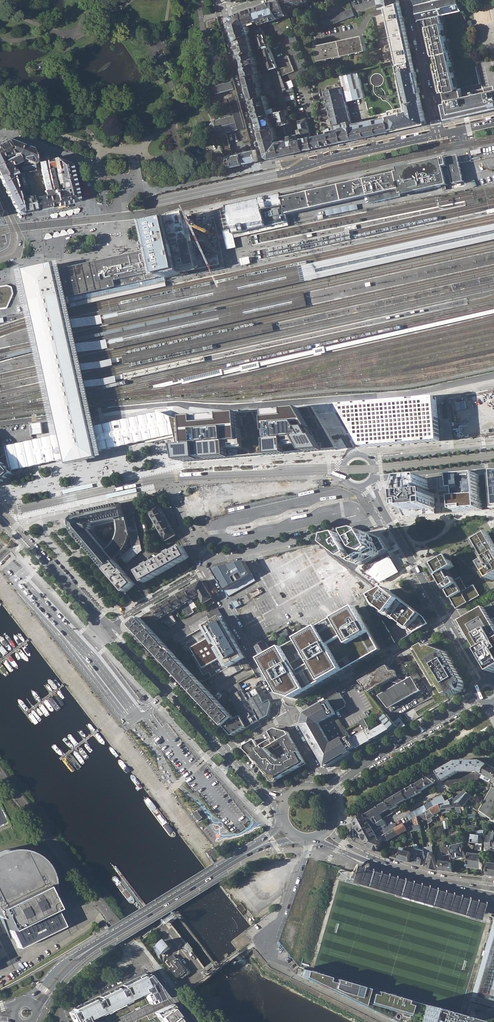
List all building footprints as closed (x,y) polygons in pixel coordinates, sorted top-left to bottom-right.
[(270,20),(271,21),(280,18),(279,16),(288,13),(286,9),(283,0),(277,0),(274,1),(260,6),(261,7),(255,9),(255,8),(244,12),(237,14),(231,21),(237,42),(250,34),(247,25),(256,22),(256,21),(259,20),(260,23),(270,20)] [(286,9),(309,0),(283,0),(286,9)] [(381,9),(385,7),(392,4),(399,2),(399,0),(379,0),(381,9)] [(418,20),(428,17),(442,14),(461,8),(458,0),(438,0),(434,1),(415,5),(418,20)] [(373,16),(383,65),(384,67),(398,64),(412,61),(399,2),(392,4),(385,7),(386,11),(373,16)] [(318,22),(321,29),(355,15),(352,8),(318,22)] [(442,14),(428,17),(430,25),(426,26),(433,55),(436,54),(438,62),(434,63),(441,92),(444,91),(457,88),(450,59),(452,59),(450,51),(449,51),(442,22),(443,21),(442,14)] [(255,35),(257,36),(258,36),(264,34),(262,27),(254,31),(255,35)] [(237,42),(240,55),(252,51),(254,50),(250,34),(237,42)] [(258,36),(261,48),(263,47),(269,46),(264,34),(258,36)] [(317,46),(320,60),(367,51),(363,36),(317,46)] [(269,46),(263,47),(270,69),(278,67),(275,61),(269,46)] [(254,58),(252,51),(240,55),(246,76),(257,73),(259,72),(257,65),(258,65),(256,57),(254,58)] [(275,61),(278,67),(281,76),(294,71),(289,56),(275,61)] [(426,123),(412,61),(398,64),(400,72),(398,72),(406,106),(387,111),(387,112),(382,113),(382,114),(383,114),(384,117),(389,116),(392,131),(426,123)] [(471,66),(475,84),(480,83),(476,65),(471,66)] [(284,83),(281,76),(278,67),(270,69),(267,70),(266,70),(267,77),(271,76),(273,81),(275,81),(275,82),(278,92),(284,90),(287,90),(284,83)] [(346,101),(365,97),(358,71),(340,75),(343,87),(346,101)] [(246,76),(252,99),(263,96),(260,86),(262,85),(261,82),(260,82),(260,80),(259,80),(257,73),(246,76)] [(292,87),(303,83),(300,77),(284,83),(287,90),(292,87)] [(229,157),(229,156),(234,155),(228,133),(240,130),(244,143),(250,141),(233,78),(215,83),(216,87),(215,87),(217,94),(232,90),(234,98),(232,99),(236,115),(216,120),(212,122),(210,127),(211,130),(214,134),(218,135),(220,135),(226,157),(229,157)] [(444,91),(446,100),(448,100),(448,102),(444,103),(447,119),(493,108),(493,85),(462,92),(461,87),(457,88),(444,91)] [(346,101),(343,87),(324,91),(332,125),(351,121),(351,120),(346,101)] [(252,99),(257,118),(288,109),(285,94),(284,90),(278,92),(277,92),(281,107),(270,110),(266,96),(263,96),(252,99)] [(257,118),(261,131),(274,128),(272,120),(272,119),(280,117),(281,118),(283,126),(285,125),(292,123),(291,119),(288,120),(287,115),(290,114),(288,109),(257,118)] [(389,116),(384,117),(383,114),(382,114),(383,117),(353,124),(352,120),(351,120),(351,121),(355,139),(373,135),(392,131),(389,116)] [(302,129),(307,150),(316,148),(313,137),(312,137),(307,119),(300,121),(302,129)] [(330,128),(334,144),(355,139),(351,121),(332,125),(329,126),(330,128)] [(285,125),(288,137),(294,135),(292,123),(285,125)] [(283,155),(280,141),(278,142),(277,140),(278,140),(278,138),(275,128),(274,128),(261,131),(268,157),(271,158),(283,155)] [(313,137),(316,148),(324,146),(334,144),(330,128),(324,130),(325,134),(313,137)] [(298,134),(294,135),(298,152),(307,150),(302,129),(299,130),(297,130),(298,134)] [(280,141),(283,155),(298,152),(294,135),(288,137),(281,139),(279,139),(280,141)] [(15,154),(18,161),(20,160),(32,164),(34,162),(31,149),(7,139),(3,141),(7,147),(9,146),(10,148),(8,150),(10,154),(12,153),(13,155),(15,154)] [(5,159),(4,157),(10,154),(8,150),(10,148),(9,146),(7,147),(3,141),(0,143),(0,157),(2,158),(4,160),(5,159)] [(242,154),(245,164),(259,161),(256,149),(253,150),(242,153),(242,154)] [(45,195),(37,197),(32,176),(38,175),(37,170),(35,170),(35,171),(26,172),(31,196),(32,198),(35,211),(57,206),(53,188),(49,169),(46,155),(36,151),(36,152),(37,152),(38,158),(39,157),(46,190),(45,190),(45,195)] [(12,174),(15,174),(13,169),(11,169),(7,163),(8,162),(11,165),(19,162),(18,161),(15,154),(13,155),(5,159),(4,160),(2,161),(0,162),(0,176),(12,174)] [(231,167),(245,164),(242,154),(234,155),(229,156),(229,157),(230,162),(231,167)] [(46,155),(49,169),(53,168),(56,168),(54,158),(46,155)] [(459,164),(463,182),(464,182),(460,162),(459,159),(459,156),(448,158),(450,168),(451,168),(450,162),(449,162),(449,161),(449,162),(448,158),(456,157),(456,160),(458,159),(459,164)] [(441,163),(411,170),(414,184),(433,179),(435,188),(442,187),(440,178),(446,177),(452,176),(453,175),(454,182),(455,184),(455,187),(464,185),(463,182),(459,164),(458,159),(456,160),(456,157),(448,158),(449,162),(449,161),(449,162),(450,162),(451,168),(450,168),(444,169),(442,170),(441,164),(441,163)] [(54,158),(56,168),(60,183),(62,183),(63,188),(62,188),(63,189),(58,190),(55,191),(55,188),(57,188),(53,168),(49,169),(53,188),(57,206),(78,202),(69,164),(54,158)] [(399,173),(403,172),(406,188),(400,190),(401,194),(404,193),(404,196),(417,193),(417,192),(435,188),(433,179),(414,184),(411,170),(441,163),(441,164),(442,170),(444,169),(444,167),(442,159),(411,166),(411,165),(398,168),(399,173)] [(283,194),(227,207),(228,211),(221,211),(225,231),(234,229),(236,234),(250,231),(289,222),(288,215),(288,214),(354,199),(354,197),(369,194),(371,204),(386,200),(401,197),(401,194),(400,190),(406,188),(403,172),(399,173),(396,173),(395,169),(366,175),(367,180),(367,182),(366,183),(351,186),(351,185),(284,200),(283,194)] [(17,199),(21,198),(20,193),(27,192),(28,197),(31,196),(26,172),(24,172),(15,174),(12,174),(17,199)] [(21,214),(17,199),(12,174),(0,176),(0,180),(15,210),(21,214)] [(85,197),(92,195),(88,186),(82,189),(85,197)] [(17,199),(21,214),(35,211),(32,198),(31,196),(28,197),(21,198),(17,199)] [(25,304),(27,312),(36,311),(43,309),(44,309),(55,306),(66,304),(71,303),(70,302),(80,299),(84,299),(116,292),(130,289),(131,288),(139,286),(142,286),(144,285),(151,284),(151,282),(150,280),(154,279),(165,277),(183,273),(177,250),(174,236),(173,231),(171,220),(171,219),(169,220),(167,221),(164,222),(161,223),(157,223),(154,223),(152,223),(152,224),(153,224),(156,240),(158,248),(156,249),(155,249),(154,249),(141,252),(137,253),(134,254),(126,256),(124,256),(116,258),(98,262),(88,264),(85,265),(77,267),(73,268),(63,270),(59,271),(47,274),(38,276),(31,277),(28,278),(20,280),(25,304)] [(228,251),(237,249),(233,230),(223,232),(228,251)] [(252,265),(250,258),(249,258),(241,260),(242,267),(251,265),(252,265)] [(58,270),(57,264),(26,270),(28,277),(28,278),(31,288),(34,303),(36,311),(38,317),(56,392),(56,393),(61,416),(64,429),(66,434),(66,436),(66,438),(67,440),(67,442),(69,451),(71,457),(71,458),(73,465),(82,463),(101,459),(100,451),(98,445),(98,442),(97,439),(96,436),(95,432),(94,428),(94,424),(90,410),(89,403),(86,391),(85,387),(85,385),(84,382),(82,375),(82,372),(81,369),(81,368),(80,366),(78,357),(78,356),(78,354),(77,350),(76,347),(76,345),(75,343),(73,333),(72,330),(71,326),(70,323),(70,320),(66,304),(65,299),(65,298),(61,283),(61,280),(59,271),(58,270)] [(11,288),(10,287),(6,285),(0,286),(0,311),(4,310),(6,309),(13,295),(11,288)] [(438,398),(341,406),(356,434),(364,448),(442,442),(438,398)] [(320,415),(315,407),(300,409),(288,410),(281,410),(269,412),(239,414),(225,416),(199,418),(179,420),(174,419),(175,422),(176,424),(177,430),(178,432),(178,434),(178,435),(179,436),(180,441),(181,447),(180,447),(184,463),(185,463),(197,462),(202,461),(203,461),(209,461),(223,459),(226,459),(232,459),(233,459),(235,458),(245,458),(246,458),(251,457),(253,457),(260,456),(262,456),(272,455),(289,454),(308,452),(317,451),(325,451),(328,450),(340,449),(337,444),(336,442),(334,438),(330,432),(329,431),(320,416),(320,415)] [(13,473),(16,470),(17,471),(18,472),(19,472),(20,472),(21,472),(22,471),(27,467),(29,467),(42,464),(55,461),(71,457),(80,455),(91,453),(100,451),(108,449),(109,449),(114,448),(120,446),(129,444),(142,441),(147,440),(148,443),(152,442),(170,438),(173,437),(176,437),(179,436),(178,435),(178,434),(178,432),(177,430),(176,424),(175,422),(174,419),(172,410),(166,411),(164,412),(161,412),(158,413),(123,421),(106,425),(101,426),(94,428),(86,430),(75,432),(66,434),(54,437),(37,441),(10,447),(8,447),(2,449),(0,446),(0,457),(13,473)] [(34,434),(44,433),(42,422),(33,423),(34,434)] [(141,459),(156,455),(154,447),(139,451),(141,459)] [(0,457),(0,485),(4,482),(6,481),(5,480),(7,478),(7,479),(9,478),(8,478),(13,474),(13,475),(14,474),(13,473),(0,457)] [(457,512),(483,510),(481,475),(476,475),(454,477),(451,477),(429,479),(409,480),(397,504),(404,516),(436,514),(435,493),(428,494),(428,490),(430,490),(439,489),(439,492),(452,491),(455,490),(457,512)] [(96,484),(67,490),(68,492),(68,493),(74,492),(97,487),(97,486),(96,484)] [(206,521),(199,487),(192,488),(198,523),(206,521)] [(130,490),(101,496),(101,498),(102,500),(136,492),(136,490),(136,489),(130,490)] [(127,504),(122,505),(124,515),(132,513),(132,514),(135,513),(132,502),(127,504)] [(71,531),(72,533),(74,535),(78,541),(79,541),(95,559),(96,560),(105,571),(115,563),(117,561),(121,558),(123,556),(126,553),(129,551),(132,549),(132,547),(131,544),(130,540),(129,537),(128,533),(128,530),(127,526),(126,522),(125,518),(125,517),(124,515),(122,505),(120,505),(119,505),(118,505),(117,506),(88,513),(88,512),(81,514),(79,515),(77,516),(76,516),(75,517),(74,518),(73,519),(72,520),(72,522),(71,523),(71,525),(71,526),(71,528),(71,531)] [(149,512),(153,520),(163,514),(158,507),(149,512)] [(153,520),(157,527),(167,521),(163,514),(153,520)] [(157,527),(161,534),(171,528),(167,521),(157,527)] [(175,536),(171,528),(161,534),(165,542),(175,536)] [(368,561),(390,548),(383,537),(369,531),(360,534),(355,535),(340,539),(338,547),(359,562),(362,564),(368,561)] [(493,580),(493,543),(489,534),(476,541),(488,561),(484,563),(491,574),(493,580)] [(141,551),(140,546),(132,547),(132,549),(137,554),(141,551)] [(182,547),(159,559),(166,570),(176,565),(188,558),(182,547)] [(126,564),(129,561),(123,556),(121,558),(126,564)] [(449,556),(432,566),(439,577),(446,590),(451,598),(457,609),(468,603),(480,596),(475,585),(468,589),(461,577),(456,581),(450,571),(456,567),(449,556)] [(400,572),(390,557),(377,565),(373,569),(370,574),(382,582),(400,572)] [(155,577),(166,570),(159,559),(137,572),(143,584),(155,577)] [(229,595),(230,595),(256,581),(246,562),(215,567),(215,571),(223,585),(229,595)] [(135,585),(115,563),(105,571),(115,583),(125,594),(135,585)] [(200,596),(204,603),(211,599),(203,584),(201,581),(189,589),(186,590),(193,600),(200,596)] [(178,595),(184,605),(188,603),(193,600),(186,590),(179,594),(178,595)] [(367,603),(391,647),(394,645),(396,644),(377,609),(379,608),(407,630),(410,636),(415,633),(430,625),(426,619),(420,614),(403,601),(390,590),(376,598),(367,603)] [(181,607),(184,605),(178,595),(171,599),(169,600),(175,611),(181,607)] [(211,599),(204,603),(205,606),(206,607),(214,603),(211,599)] [(167,616),(170,613),(175,611),(169,600),(162,604),(161,605),(167,616)] [(193,613),(188,603),(184,605),(190,615),(193,613)] [(470,630),(493,673),(493,603),(464,621),(470,630)] [(163,618),(167,616),(161,605),(153,609),(152,610),(158,621),(163,618)] [(184,605),(181,607),(186,617),(190,615),(184,605)] [(264,660),(284,696),(296,700),(343,674),(383,652),(358,608),(274,655),(264,660)] [(209,613),(210,614),(212,617),(219,613),(217,609),(209,613)] [(176,623),(170,613),(167,616),(172,625),(176,623)] [(222,617),(219,613),(212,617),(214,622),(222,617)] [(167,616),(163,618),(169,627),(172,625),(167,616)] [(196,646),(191,648),(203,668),(207,666),(216,661),(222,657),(228,668),(230,667),(233,665),(236,663),(240,661),(245,658),(244,656),(234,639),(223,620),(222,617),(214,622),(211,623),(207,626),(204,627),(206,630),(210,637),(205,641),(196,646)] [(140,638),(147,646),(151,650),(161,641),(152,632),(152,631),(148,627),(148,628),(139,618),(130,627),(140,638)] [(164,664),(177,677),(187,668),(174,655),(161,641),(151,650),(164,664)] [(262,645),(257,648),(260,654),(264,660),(274,655),(266,642),(262,645)] [(426,645),(414,651),(420,662),(434,687),(439,684),(446,695),(451,692),(450,692),(451,691),(454,696),(462,692),(461,690),(463,689),(465,683),(457,668),(447,652),(431,646),(428,648),(426,645)] [(251,668),(245,658),(240,661),(244,668),(246,671),(251,668)] [(408,682),(404,684),(403,682),(394,679),(393,679),(396,677),(394,671),(390,672),(387,666),(359,682),(362,685),(368,693),(390,680),(391,682),(401,685),(401,686),(381,697),(390,708),(418,691),(417,690),(417,689),(416,689),(415,688),(414,688),(413,688),(411,687),(408,682)] [(190,691),(202,704),(211,696),(203,686),(200,682),(187,668),(177,677),(190,691)] [(408,682),(411,687),(413,688),(414,688),(415,688),(416,689),(417,689),(417,690),(418,691),(412,679),(408,682)] [(255,688),(248,693),(252,699),(259,695),(255,688)] [(231,697),(240,713),(236,715),(238,719),(242,717),(248,728),(254,724),(259,721),(248,701),(252,699),(248,693),(244,694),(242,691),(238,693),(235,695),(231,697)] [(323,702),(304,713),(302,719),(301,724),(311,742),(325,768),(353,751),(358,749),(357,747),(352,739),(346,729),(345,730),(335,712),(345,707),(346,703),(340,693),(329,699),(325,701),(325,702),(325,703),(324,704),(323,702)] [(248,701),(259,721),(268,716),(272,704),(270,700),(269,701),(264,704),(263,702),(259,695),(252,699),(248,701)] [(224,727),(233,719),(233,718),(222,706),(218,702),(211,696),(202,704),(212,715),(217,720),(223,727),(224,727)] [(394,723),(387,715),(383,717),(387,723),(373,732),(376,737),(376,738),(380,736),(396,726),(394,723)] [(235,720),(233,719),(224,727),(225,728),(232,736),(248,728),(242,717),(238,719),(235,720)] [(399,718),(394,723),(396,726),(400,730),(406,726),(399,718)] [(361,734),(352,739),(357,747),(366,742),(376,737),(373,732),(365,719),(362,720),(368,730),(361,734)] [(219,730),(223,727),(217,720),(213,724),(219,730)] [(245,750),(252,757),(267,749),(279,742),(290,736),(288,732),(276,729),(270,732),(272,736),(271,737),(270,738),(270,737),(260,743),(259,744),(258,745),(256,741),(245,747),(245,750)] [(270,776),(275,781),(299,768),(306,764),(292,739),(290,736),(279,742),(281,746),(283,744),(290,755),(287,757),(287,758),(288,759),(280,763),(267,749),(252,757),(270,776)] [(358,749),(376,738),(376,737),(366,742),(357,747),(358,749)] [(478,772),(482,774),(487,764),(481,761),(455,761),(437,772),(443,781),(458,772),(478,772)] [(493,768),(487,764),(482,774),(479,778),(489,783),(490,783),(490,784),(493,785),(493,783),(493,768)] [(458,772),(443,781),(445,784),(448,787),(455,783),(477,783),(479,778),(482,774),(478,772),(458,772)] [(375,809),(353,821),(360,833),(383,819),(382,819),(380,814),(391,808),(392,810),(399,806),(398,804),(399,804),(408,799),(409,799),(421,792),(421,791),(435,783),(428,777),(375,808),(375,809)] [(493,785),(483,804),(493,812),(493,783),(493,785)] [(455,799),(456,807),(456,808),(458,814),(462,813),(461,807),(464,807),(472,796),(465,790),(455,799)] [(427,812),(431,810),(441,805),(446,802),(442,796),(407,815),(410,821),(414,819),(418,817),(423,815),(427,812)] [(441,810),(456,807),(455,799),(453,798),(446,802),(441,805),(441,810)] [(483,804),(479,811),(490,819),(490,818),(492,819),(491,821),(493,822),(493,812),(483,804)] [(441,805),(431,810),(435,815),(442,811),(441,810),(441,805)] [(431,810),(427,812),(428,819),(429,823),(433,821),(432,817),(435,816),(435,815),(431,810)] [(198,811),(194,814),(199,821),(203,818),(198,811)] [(385,826),(375,832),(374,831),(385,823),(383,819),(360,833),(367,844),(378,838),(384,835),(388,833),(396,829),(397,828),(395,824),(386,829),(385,826)] [(405,824),(397,828),(396,829),(399,835),(402,833),(408,830),(405,824)] [(399,837),(399,835),(396,829),(388,833),(390,841),(392,839),(397,836),(398,838),(399,837)] [(476,850),(483,850),(485,830),(478,829),(478,835),(472,834),(471,843),(477,843),(476,850)] [(455,858),(465,856),(464,849),(462,835),(459,836),(460,841),(461,845),(452,846),(455,858)] [(383,840),(378,838),(367,844),(368,846),(368,848),(379,852),(383,840)] [(392,839),(390,841),(390,844),(393,855),(393,857),(397,859),(398,848),(394,848),(392,839)] [(18,948),(64,926),(62,923),(59,917),(59,916),(54,907),(47,892),(50,891),(51,893),(52,889),(52,885),(52,881),(52,877),(51,872),(49,866),(46,862),(43,858),(37,853),(33,850),(27,848),(22,847),(18,846),(14,846),(10,847),(6,848),(2,849),(0,850),(0,915),(1,914),(8,929),(13,938),(15,943),(16,944),(18,948)] [(442,848),(443,856),(450,854),(448,846),(442,848)] [(213,848),(206,853),(208,857),(211,855),(213,859),(219,856),(215,850),(213,848)] [(402,860),(412,863),(414,853),(406,851),(407,850),(403,848),(400,859),(402,860)] [(415,849),(414,853),(412,863),(420,865),(422,859),(422,858),(426,859),(426,852),(426,851),(415,849)] [(433,869),(437,870),(434,854),(431,853),(427,867),(433,869)] [(470,860),(469,864),(469,868),(476,869),(482,869),(484,855),(470,853),(470,860)] [(451,872),(453,872),(451,861),(450,861),(450,862),(441,861),(440,870),(445,871),(451,872)] [(351,871),(348,880),(478,918),(481,910),(482,904),(352,866),(351,871)] [(50,891),(47,892),(54,907),(59,916),(61,915),(51,893),(50,891)] [(1,914),(0,915),(0,918),(11,939),(13,938),(1,914)] [(470,1000),(493,1008),(493,917),(470,1000)] [(167,939),(157,947),(163,955),(173,947),(167,939)] [(191,952),(194,950),(189,943),(186,945),(191,952)] [(178,959),(175,954),(169,959),(170,960),(167,961),(171,967),(175,964),(175,965),(172,968),(179,977),(181,976),(183,979),(190,973),(190,972),(180,959),(179,958),(178,959)] [(301,975),(358,1003),(388,1017),(399,1021),(453,1021),(468,1017),(465,1016),(422,1003),(363,986),(303,969),(302,973),(301,975)] [(112,1010),(120,1006),(130,1001),(129,998),(142,992),(143,994),(145,993),(148,1001),(150,1000),(152,1003),(166,997),(148,974),(144,976),(143,974),(122,984),(123,986),(118,988),(117,987),(99,995),(100,997),(95,1000),(94,997),(75,1007),(73,1008),(74,1010),(69,1012),(74,1021),(88,1021),(87,1020),(87,1019),(99,1013),(101,1015),(112,1010)] [(492,1009),(469,1002),(466,1013),(475,1015),(492,1009)] [(171,1003),(154,1012),(148,1015),(150,1019),(157,1016),(158,1017),(162,1021),(186,1021),(171,1003)]
